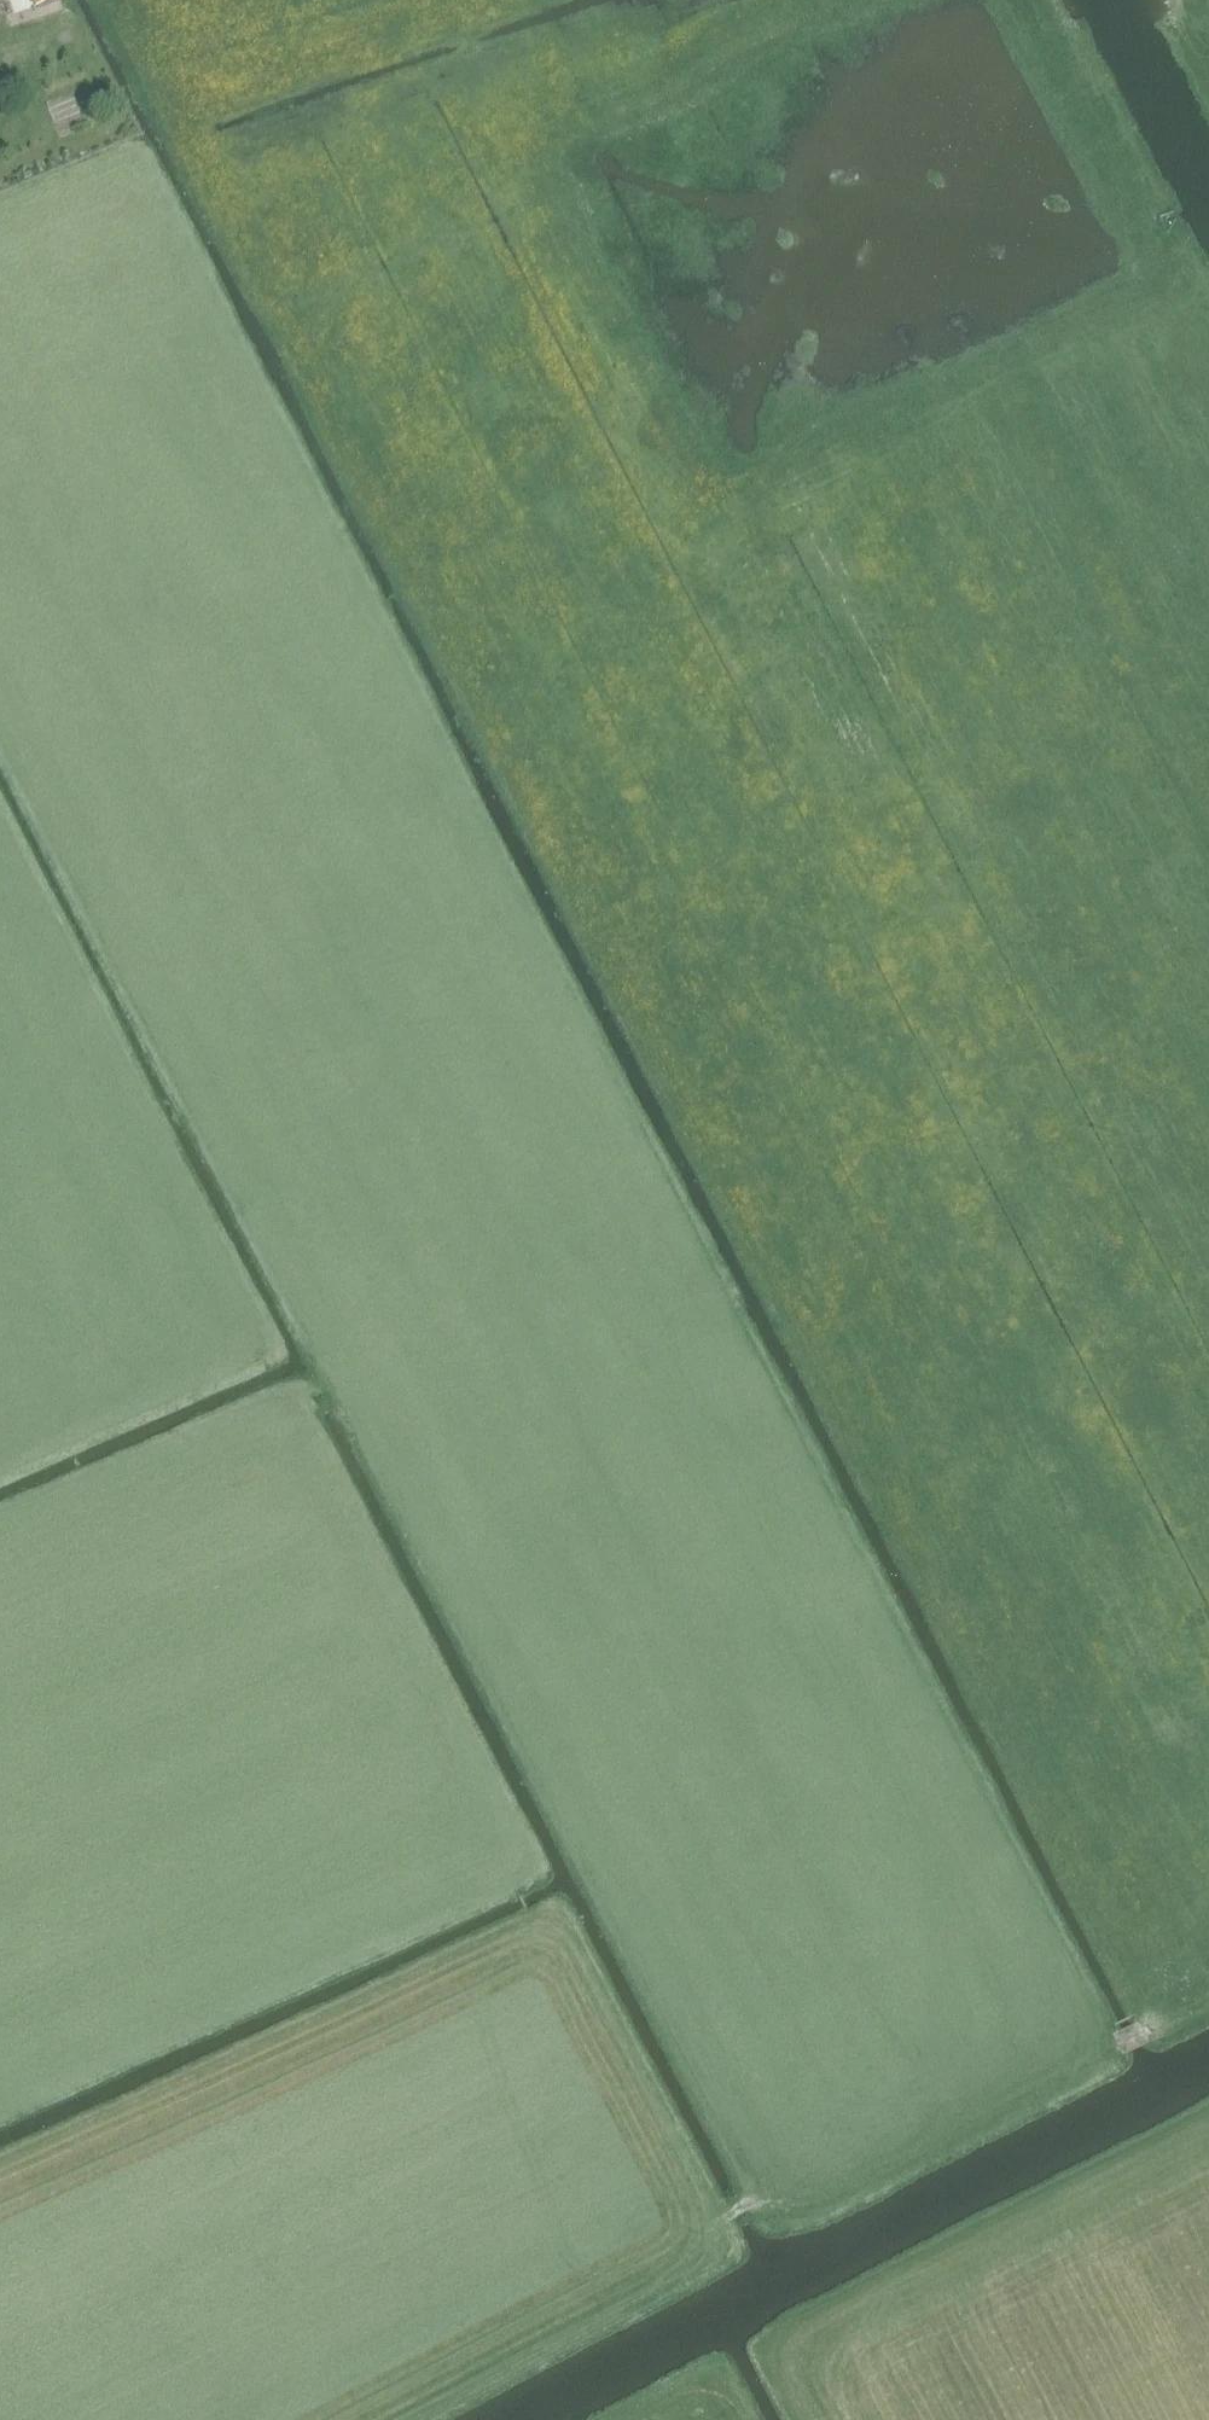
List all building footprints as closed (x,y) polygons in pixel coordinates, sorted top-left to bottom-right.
[(66,110),(96,95),(88,79),(57,93),(66,110)]
